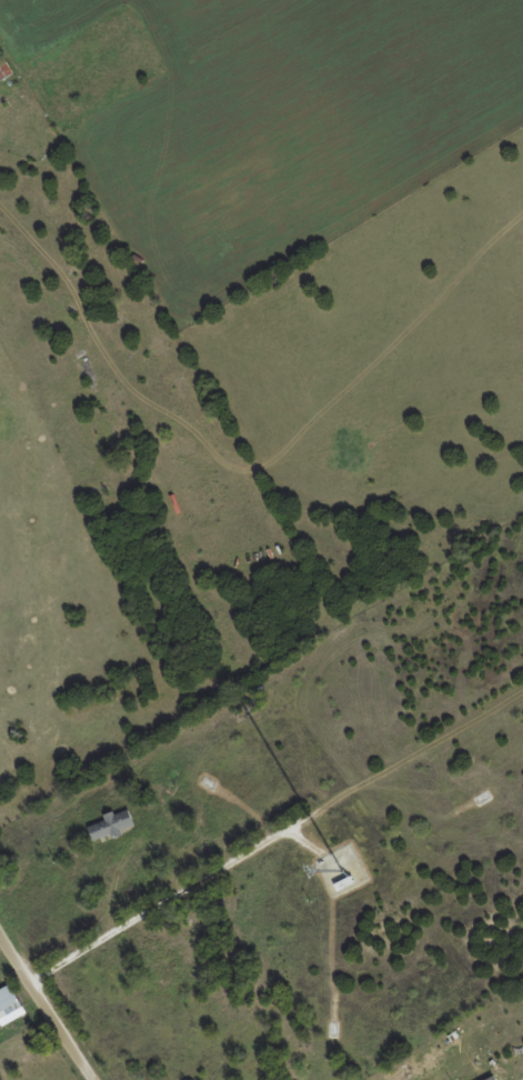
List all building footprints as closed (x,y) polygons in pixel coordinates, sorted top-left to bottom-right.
[(1,57),(0,58),(0,81),(0,82),(12,75),(1,57)] [(81,826),(88,844),(132,826),(124,808),(81,826)] [(352,885),(345,875),(328,888),(336,898),(352,885)] [(5,984),(0,988),(0,1018),(19,1007),(5,984)]
